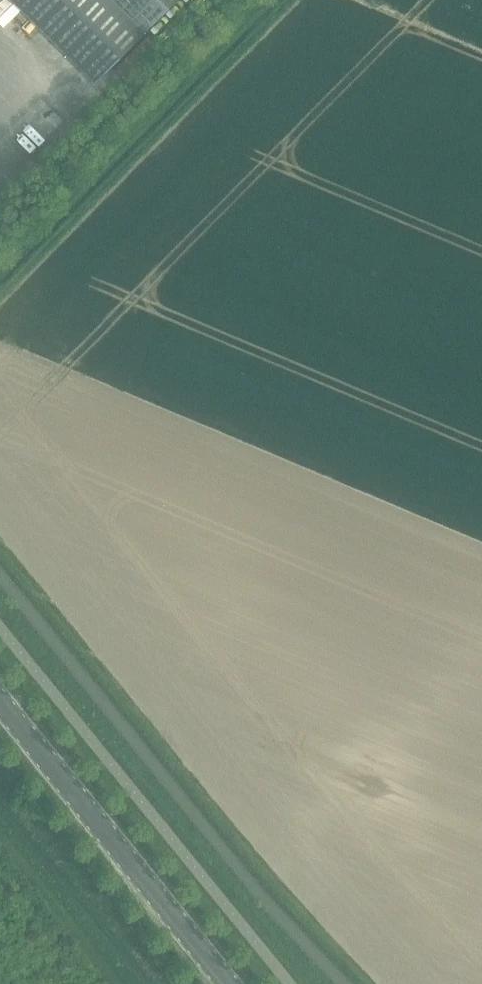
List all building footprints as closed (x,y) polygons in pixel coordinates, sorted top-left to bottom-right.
[(95,82),(175,0),(11,0),(95,82)]
